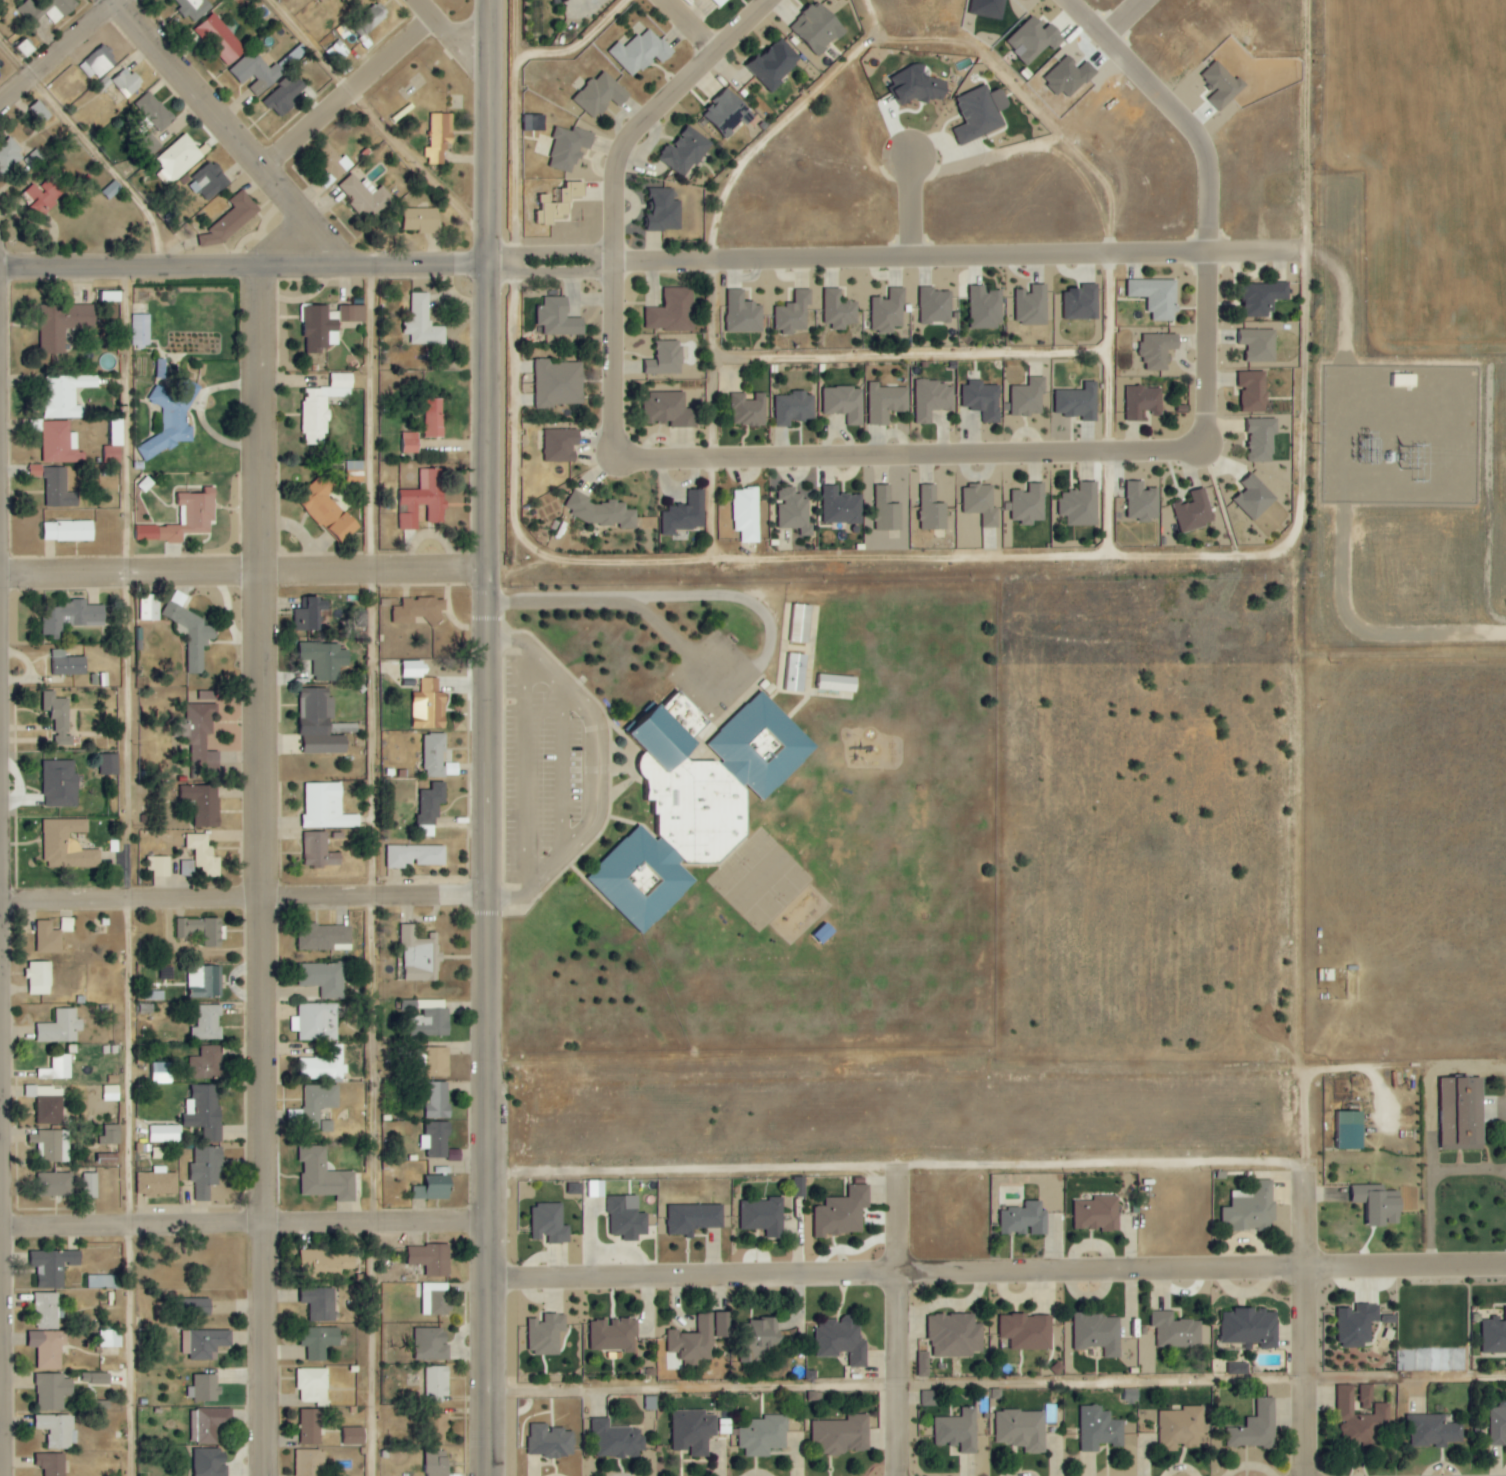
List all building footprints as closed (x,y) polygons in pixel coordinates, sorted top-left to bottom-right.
[(30,25),(46,13),(55,25),(78,7),(72,0),(49,0),(38,9),(32,0),(29,0),(17,9),(30,25)] [(207,11),(201,4),(205,1),(205,0),(175,0),(181,7),(179,8),(193,24),(207,11)] [(354,9),(364,0),(347,0),(354,9)] [(791,27),(819,57),(847,30),(819,0),(791,27)] [(1003,21),(1007,0),(973,0),(970,15),(1003,21)] [(343,42),(350,50),(387,15),(376,3),(347,30),(351,34),(343,42)] [(247,50),(214,13),(195,30),(228,67),(247,50)] [(1050,45),(1055,50),(1066,39),(1052,24),(1047,29),(1034,15),(1006,43),(1028,66),(1050,45)] [(619,42),(608,52),(633,79),(656,58),(662,65),(674,53),(649,26),(626,48),(619,42)] [(770,91),(805,59),(783,36),(749,69),(770,91)] [(17,47),(27,58),(36,50),(26,39),(17,47)] [(336,65),(350,54),(340,41),(326,52),(336,65)] [(89,78),(95,73),(99,78),(119,62),(105,45),(79,66),(89,78)] [(242,85),(253,75),(258,81),(249,89),(257,98),(285,73),(277,63),(270,69),(253,50),(230,71),(242,85)] [(1208,100),(1221,113),(1245,87),(1217,59),(1201,76),(1217,91),(1208,100)] [(943,102),(953,79),(951,76),(940,71),(928,77),(922,67),(916,64),(890,77),(893,83),(890,88),(900,107),(915,99),(926,103),(935,99),(943,102)] [(143,84),(127,67),(111,82),(127,99),(143,84)] [(612,101),(620,108),(631,95),(601,70),(574,101),(596,120),(612,101)] [(112,82),(107,77),(98,87),(103,92),(112,82)] [(264,102),(280,117),(308,87),(298,78),(293,83),(287,77),(264,102)] [(1006,127),(1000,111),(1010,107),(1003,88),(991,93),(987,85),(957,97),(967,124),(954,129),(960,145),(1006,127)] [(741,121),(748,126),(757,113),(724,89),(703,119),(729,138),(741,121)] [(160,133),(176,119),(150,91),(134,105),(160,133)] [(452,115),(431,114),(430,148),(427,148),(426,165),(445,165),(445,144),(452,144),(452,115)] [(596,136),(599,130),(579,119),(576,126),(596,136)] [(660,159),(684,178),(695,164),(696,166),(716,142),(690,122),(660,159)] [(573,129),(572,132),(556,127),(552,139),(557,140),(548,167),(573,174),(582,148),(591,151),(596,135),(573,129)] [(134,149),(146,158),(158,143),(146,134),(134,149)] [(173,183),(204,156),(185,134),(153,162),(173,183)] [(327,172),(318,180),(326,189),(354,165),(346,156),(342,159),(329,144),(315,157),(327,172)] [(43,157),(35,150),(27,160),(35,166),(43,157)] [(191,179),(211,201),(225,187),(205,165),(191,179)] [(377,191),(367,179),(361,183),(353,174),(339,186),(354,203),(353,204),(369,223),(396,201),(383,186),(377,191)] [(33,184),(20,197),(38,216),(67,188),(54,175),(39,190),(33,184)] [(103,192),(109,200),(123,189),(116,181),(103,192)] [(586,183),(562,183),(563,204),(551,204),(550,195),(539,196),(539,211),(534,211),(534,225),(554,224),(554,215),(571,215),(571,198),(586,197),(586,183)] [(648,232),(682,231),(682,202),(674,202),(674,188),(651,189),(651,213),(647,213),(648,232)] [(236,209),(198,240),(208,253),(260,211),(243,190),(229,201),(236,209)] [(439,209),(405,209),(405,231),(420,230),(420,234),(440,234),(439,209)] [(1178,281),(1128,280),(1128,297),(1148,297),(1148,313),(1152,313),(1152,322),(1175,322),(1175,313),(1177,313),(1178,281)] [(1244,318),(1275,317),(1274,301),(1290,300),(1289,282),(1243,283),(1244,318)] [(1047,285),(1031,286),(1031,291),(1016,292),(1017,325),(1047,324),(1047,285)] [(920,323),(952,324),(952,292),(934,291),(935,287),(921,287),(920,323)] [(1002,329),(1001,287),(970,288),(971,329),(1002,329)] [(646,332),(695,330),(694,288),(665,289),(665,308),(645,309),(646,332)] [(905,288),(890,288),(890,299),(872,299),(872,331),(905,331),(905,288)] [(1064,288),(1065,320),(1099,320),(1098,288),(1064,288)] [(858,301),(842,301),(842,289),(825,289),(825,325),(833,325),(833,330),(847,330),(847,325),(858,325),(858,301)] [(775,308),(775,330),(783,330),(783,336),(794,336),(794,331),(807,331),(807,306),(812,306),(812,290),(796,291),(796,304),(786,304),(786,308),(775,308)] [(121,291),(99,292),(99,302),(122,302),(121,291)] [(763,333),(763,304),(745,304),(745,291),(729,291),(729,333),(763,333)] [(411,344),(446,345),(446,327),(430,327),(430,293),(411,293),(411,323),(404,323),(404,334),(411,334),(411,344)] [(545,336),(585,336),(585,318),(569,318),(569,297),(543,298),(543,310),(537,310),(538,326),(545,326),(545,336)] [(66,354),(66,329),(96,329),(96,305),(41,304),(41,353),(66,354)] [(329,305),(306,305),(306,354),(321,354),(321,346),(340,346),(340,325),(329,325),(329,305)] [(366,322),(366,306),(341,306),(341,322),(366,322)] [(151,315),(133,315),(132,345),(150,346),(151,315)] [(1277,331),(1240,330),(1240,345),(1248,345),(1248,363),(1276,364),(1277,331)] [(1143,372),(1169,371),(1169,350),(1181,350),(1181,334),(1142,335),(1143,372)] [(682,341),(657,342),(657,360),(646,361),(646,375),(683,375),(682,341)] [(535,359),(536,407),(584,406),(584,363),(552,364),(551,359),(535,359)] [(1243,413),(1268,412),(1267,372),(1239,373),(1239,388),(1242,388),(1243,413)] [(331,388),(303,388),(304,445),(329,445),(328,398),(353,398),(353,373),(331,374),(331,388)] [(84,419),(84,406),(76,406),(76,388),(99,388),(99,376),(44,376),(44,419),(84,419)] [(1011,416),(1044,417),(1045,378),(1030,378),(1029,387),(1011,387),(1011,416)] [(163,432),(137,448),(145,462),(166,450),(175,449),(177,443),(194,442),(193,427),(189,426),(189,415),(197,388),(193,380),(190,382),(186,394),(183,394),(156,386),(155,386),(150,402),(162,406),(163,432)] [(908,387),(879,388),(879,382),(869,382),(870,426),(889,426),(889,412),(909,412),(908,387)] [(915,425),(932,424),(932,411),(954,410),(953,382),(915,383),(915,425)] [(984,424),(1001,424),(1000,386),(983,386),(983,382),(962,382),(962,408),(971,408),(971,412),(983,412),(984,424)] [(1056,391),(1056,415),(1066,415),(1066,418),(1083,418),(1083,422),(1098,422),(1098,382),(1085,382),(1085,390),(1056,391)] [(1127,422),(1141,422),(1141,414),(1163,414),(1163,385),(1127,385),(1127,422)] [(823,415),(848,414),(848,427),(863,426),(863,387),(823,388),(823,415)] [(645,424),(672,423),(672,429),(697,428),(697,409),(686,409),(686,392),(644,393),(645,424)] [(733,397),(733,427),(767,426),(766,393),(754,393),(755,396),(733,397)] [(776,428),(792,427),(791,421),(814,421),(814,393),(791,393),(792,396),(775,397),(776,428)] [(444,398),(425,399),(426,437),(444,437),(444,398)] [(123,419),(111,419),(111,446),(124,446),(123,419)] [(1274,435),(1279,435),(1278,419),(1248,420),(1250,463),(1274,462),(1274,435)] [(42,422),(43,463),(85,462),(85,453),(78,453),(78,433),(70,433),(70,422),(42,422)] [(545,462),(576,463),(576,446),(581,446),(581,430),(545,430),(545,462)] [(420,433),(403,433),(403,453),(420,453),(420,433)] [(118,464),(119,455),(106,454),(105,462),(118,464)] [(364,461),(348,462),(348,482),(364,482),(364,461)] [(79,507),(79,493),(68,493),(67,467),(45,467),(46,507),(79,507)] [(446,469),(421,469),(421,490),(402,490),(402,510),(401,510),(401,530),(419,530),(419,505),(429,505),(429,523),(446,523),(446,469)] [(1254,522),(1277,500),(1252,473),(1241,484),(1246,489),(1234,501),(1254,522)] [(339,544),(360,527),(348,511),(337,520),(324,503),(337,492),(324,475),(307,489),(312,496),(304,502),(339,544)] [(1160,489),(1144,489),(1145,482),(1129,482),(1128,521),(1159,521),(1160,489)] [(1060,516),(1068,516),(1068,526),(1099,526),(1098,483),(1080,483),(1080,492),(1060,492),(1060,516)] [(1044,484),(1029,484),(1029,491),(1012,492),(1012,521),(1023,521),(1023,526),(1034,526),(1034,522),(1045,521),(1044,484)] [(937,485),(921,486),(922,530),(947,530),(947,504),(937,504),(937,485)] [(863,495),(839,494),(839,486),(824,486),(823,524),(862,524),(863,495)] [(902,504),(892,505),(892,486),(875,486),(877,532),(902,531),(902,504)] [(964,514),(983,514),(983,528),(999,528),(999,508),(994,509),(994,486),(963,486),(964,514)] [(137,542),(183,542),(183,534),(211,534),(211,522),(216,522),(216,487),(210,487),(210,494),(180,494),(180,526),(137,526),(137,542)] [(778,528),(801,528),(800,536),(813,536),(813,524),(809,524),(810,496),(796,496),(796,487),(779,487),(778,503),(779,503),(778,528)] [(637,528),(637,510),(627,510),(627,502),(587,502),(587,488),(570,488),(570,524),(620,523),(620,529),(637,528)] [(1173,505),(1182,534),(1216,524),(1205,488),(1191,492),(1193,499),(1173,505)] [(662,536),(676,536),(675,529),(706,529),(705,489),(689,490),(689,505),(669,505),(669,512),(662,512),(662,536)] [(759,489),(734,489),(734,531),(741,531),(741,543),(759,543),(759,489)] [(44,522),(44,541),(94,541),(94,522),(44,522)] [(160,621),(161,596),(140,595),(139,620),(160,621)] [(317,631),(317,597),(303,597),(302,609),(295,609),(295,630),(317,631)] [(318,613),(329,612),(328,597),(317,598),(318,613)] [(394,624),(416,624),(416,617),(429,617),(429,623),(442,624),(442,611),(446,611),(446,599),(402,598),(402,607),(394,607),(394,624)] [(105,626),(105,606),(87,606),(87,601),(62,600),(62,607),(52,607),(52,614),(44,613),(43,638),(63,638),(63,626),(105,626)] [(188,674),(204,674),(204,652),(210,640),(216,640),(216,626),(205,626),(204,618),(169,601),(162,616),(191,630),(191,641),(188,647),(188,674)] [(792,642),(811,643),(812,605),(793,605),(792,642)] [(299,661),(315,661),(315,681),(340,681),(340,667),(350,667),(350,650),(340,650),(340,644),(299,644),(299,661)] [(87,674),(87,657),(66,657),(66,650),(54,650),(54,675),(87,674)] [(807,654),(789,654),(787,691),(806,692),(807,654)] [(403,662),(404,678),(428,677),(428,662),(403,662)] [(858,676),(818,675),(818,690),(858,691),(858,676)] [(413,728),(446,729),(447,693),(439,693),(440,678),(422,678),(421,692),(414,692),(413,728)] [(348,754),(348,736),(331,736),(331,718),(335,718),(335,698),(330,698),(330,688),(303,688),(303,754),(348,754)] [(587,877),(643,935),(698,882),(682,866),(682,863),(719,864),(749,835),(749,786),(764,801),(819,748),(762,690),(707,744),(725,762),(691,762),(691,754),(696,748),(697,737),(712,722),(681,691),(666,706),(661,706),(632,735),(649,752),(640,761),(640,774),(650,784),(650,801),(657,801),(657,813),(662,813),(661,846),(641,825),(587,877)] [(44,711),(54,712),(54,746),(71,746),(71,699),(55,699),(55,691),(44,691),(44,711)] [(217,692),(200,692),(199,699),(217,700),(217,692)] [(191,767),(207,766),(207,776),(221,775),(220,751),(208,752),(207,735),(214,734),(213,715),(219,715),(219,704),(189,705),(191,767)] [(119,776),(119,754),(100,755),(101,776),(119,776)] [(45,807),(79,807),(79,774),(75,774),(75,761),(44,761),(45,807)] [(419,837),(435,837),(435,819),(440,819),(440,804),(447,804),(447,783),(433,782),(432,791),(420,791),(419,837)] [(302,829),(360,828),(359,815),(342,816),(342,783),(305,784),(305,816),(302,816),(302,829)] [(196,828),(221,827),(220,786),(181,787),(181,802),(195,801),(196,828)] [(101,850),(81,850),(81,835),(89,835),(89,819),(44,820),(45,868),(101,868),(101,850)] [(327,832),(304,833),(305,868),(342,867),(341,853),(328,853),(327,832)] [(209,834),(186,835),(186,849),(195,849),(195,868),(204,868),(204,877),(221,877),(221,857),(214,857),(214,847),(209,847),(209,834)] [(387,867),(415,868),(415,866),(446,866),(447,846),(388,845),(387,867)] [(170,857),(152,857),(153,877),(171,877),(170,857)] [(195,876),(195,861),(182,861),(182,876),(195,876)] [(177,943),(223,944),(223,919),(177,919),(177,943)] [(38,954),(63,953),(62,931),(52,931),(52,921),(37,921),(38,954)] [(353,925),(299,926),(299,951),(334,950),(334,945),(353,944),(353,925)] [(404,982),(439,981),(439,962),(444,962),(444,953),(438,953),(438,933),(429,934),(429,940),(417,940),(416,925),(402,925),(404,982)] [(51,962),(28,963),(29,996),(52,995),(51,962)] [(344,964),(299,964),(299,987),(321,987),(321,999),(344,1000),(344,964)] [(222,967),(190,967),(191,997),(223,997),(222,967)] [(162,980),(174,980),(174,969),(162,968),(162,980)] [(165,992),(145,991),(145,1001),(165,1001),(165,992)] [(402,1013),(418,1014),(418,1001),(402,1001),(402,1013)] [(449,1001),(422,1001),(423,1017),(411,1017),(411,1037),(450,1036),(449,1001)] [(337,1004),(299,1005),(299,1017),(291,1017),(291,1032),(298,1032),(299,1041),(338,1041),(337,1004)] [(223,1040),(223,1028),(219,1028),(219,1017),(223,1017),(222,1005),(197,1006),(198,1028),(191,1028),(191,1040),(223,1040)] [(77,1043),(77,1032),(83,1032),(83,1020),(76,1020),(76,1009),(56,1009),(56,1024),(38,1024),(38,1042),(77,1043)] [(299,1059),(299,1080),(346,1079),(346,1066),(344,1066),(344,1045),(328,1045),(329,1058),(299,1059)] [(222,1046),(201,1047),(201,1058),(189,1058),(190,1079),(223,1078),(222,1046)] [(450,1077),(450,1048),(420,1048),(420,1058),(427,1058),(426,1077),(450,1077)] [(71,1055),(52,1056),(52,1070),(38,1070),(38,1080),(72,1079),(71,1055)] [(172,1084),(173,1063),(153,1063),(152,1084),(172,1084)] [(1442,1077),(1443,1149),(1485,1149),(1484,1104),(1477,1104),(1476,1077),(1442,1077)] [(449,1119),(450,1083),(429,1083),(428,1119),(449,1119)] [(220,1085),(192,1085),(192,1100),(185,1100),(185,1128),(201,1128),(201,1139),(220,1139),(220,1085)] [(119,1101),(119,1086),(104,1086),(104,1102),(119,1101)] [(305,1086),(305,1130),(323,1130),(323,1132),(334,1132),(334,1122),(321,1121),(321,1109),(340,1109),(340,1086),(305,1086)] [(63,1125),(63,1088),(38,1088),(38,1124),(63,1125)] [(288,1125),(303,1126),(303,1111),(288,1110),(288,1125)] [(1364,1111),(1338,1111),(1339,1149),(1365,1149),(1364,1111)] [(421,1149),(429,1149),(429,1158),(450,1158),(449,1123),(427,1123),(427,1135),(421,1136),(421,1149)] [(121,1126),(105,1125),(105,1137),(99,1137),(99,1144),(121,1145),(121,1126)] [(181,1126),(148,1126),(148,1142),(181,1143),(181,1126)] [(70,1132),(31,1132),(30,1143),(43,1144),(43,1163),(69,1163),(70,1132)] [(118,1145),(103,1146),(103,1159),(119,1158),(118,1145)] [(304,1196),(338,1196),(338,1203),(356,1203),(356,1172),(327,1172),(328,1147),(301,1147),(300,1162),(304,1162),(304,1196)] [(196,1201),(211,1201),(211,1186),(219,1186),(219,1174),(223,1174),(224,1148),(194,1148),(193,1183),(196,1183),(196,1201)] [(178,1174),(166,1174),(166,1167),(153,1167),(153,1173),(138,1174),(139,1197),(157,1196),(157,1195),(178,1195),(178,1174)] [(413,1200),(451,1199),(450,1167),(434,1167),(434,1176),(426,1176),(427,1187),(413,1187),(413,1200)] [(72,1173),(38,1174),(38,1197),(73,1196),(72,1173)] [(98,1174),(83,1174),(83,1198),(97,1198),(98,1174)] [(1274,1179),(1254,1180),(1254,1197),(1245,1197),(1245,1191),(1232,1191),(1232,1208),(1223,1208),(1223,1226),(1232,1226),(1232,1230),(1275,1230),(1274,1179)] [(589,1197),(605,1197),(605,1180),(589,1181),(589,1197)] [(864,1233),(863,1208),(871,1208),(870,1185),(849,1185),(850,1197),(825,1198),(825,1206),(814,1207),(815,1238),(827,1238),(827,1234),(864,1233)] [(1403,1197),(1387,1197),(1387,1190),(1373,1190),(1373,1185),(1353,1185),(1353,1202),(1369,1202),(1369,1225),(1403,1225),(1403,1197)] [(1119,1195),(1094,1196),(1094,1200),(1075,1201),(1075,1229),(1102,1229),(1102,1232),(1120,1232),(1119,1195)] [(610,1197),(610,1236),(624,1235),(624,1241),(639,1241),(639,1235),(649,1235),(648,1214),(637,1214),(637,1205),(628,1205),(628,1196),(610,1197)] [(769,1201),(741,1202),(741,1229),(766,1229),(766,1238),(784,1238),(783,1197),(769,1198),(769,1201)] [(1048,1234),(1047,1210),(1043,1210),(1042,1200),(1023,1201),(1023,1202),(1001,1202),(1001,1234),(1029,1234),(1048,1234)] [(533,1240),(543,1240),(542,1236),(548,1236),(548,1244),(571,1243),(571,1226),(564,1226),(563,1204),(532,1204),(533,1240)] [(723,1204),(669,1206),(670,1235),(691,1234),(691,1229),(724,1228),(723,1204)] [(409,1266),(427,1265),(427,1276),(451,1276),(451,1245),(409,1245),(409,1266)] [(31,1251),(31,1267),(38,1267),(38,1288),(65,1288),(65,1265),(82,1265),(82,1250),(31,1251)] [(327,1255),(327,1250),(301,1250),(301,1279),(342,1280),(342,1269),(356,1269),(357,1255),(327,1255)] [(118,1276),(87,1275),(87,1289),(118,1289),(118,1276)] [(423,1315),(449,1315),(450,1283),(424,1283),(423,1315)] [(335,1321),(336,1288),(302,1288),(301,1305),(310,1305),(310,1321),(335,1321)] [(35,1293),(36,1330),(60,1329),(59,1318),(65,1318),(65,1308),(60,1308),(59,1293),(35,1293)] [(1339,1308),(1340,1347),(1373,1346),(1372,1323),(1380,1323),(1379,1304),(1355,1305),(1355,1308),(1339,1308)] [(1223,1343),(1262,1343),(1262,1349),(1279,1349),(1279,1309),(1234,1310),(1234,1312),(1222,1312),(1223,1343)] [(1174,1311),(1152,1311),(1152,1327),(1158,1327),(1158,1346),(1202,1347),(1202,1320),(1174,1320),(1174,1311)] [(718,1337),(732,1337),(732,1312),(717,1312),(718,1337)] [(567,1332),(567,1314),(545,1314),(545,1319),(530,1320),(531,1356),(561,1355),(560,1332),(567,1332)] [(699,1332),(669,1332),(668,1353),(683,1353),(683,1370),(698,1370),(698,1359),(715,1359),(715,1314),(699,1314),(699,1332)] [(984,1352),(983,1324),(976,1324),(976,1314),(930,1314),(931,1358),(973,1357),(973,1352),(984,1352)] [(1000,1339),(1011,1339),(1011,1350),(1053,1349),(1053,1314),(1000,1316),(1000,1339)] [(868,1368),(867,1340),(862,1340),(862,1324),(853,1324),(853,1315),(842,1316),(842,1320),(817,1320),(818,1357),(841,1357),(841,1351),(850,1351),(851,1368),(868,1368)] [(1121,1315),(1075,1315),(1075,1348),(1105,1348),(1105,1358),(1121,1358),(1121,1315)] [(591,1320),(592,1351),(638,1350),(637,1318),(610,1319),(610,1320),(591,1320)] [(781,1318),(747,1319),(748,1341),(740,1341),(741,1362),(747,1361),(746,1348),(783,1346),(781,1318)] [(1505,1353),(1505,1321),(1498,1321),(1498,1318),(1483,1318),(1483,1353),(1505,1353)] [(308,1362),(327,1361),(326,1346),(341,1346),(340,1328),(301,1328),(302,1347),(308,1347),(308,1362)] [(449,1361),(449,1329),(416,1328),(415,1360),(449,1361)] [(122,1330),(100,1330),(101,1348),(122,1347),(122,1330)] [(183,1354),(191,1354),(191,1361),(216,1360),(215,1346),(233,1346),(232,1330),(183,1331),(183,1354)] [(62,1370),(63,1345),(68,1345),(68,1332),(30,1331),(30,1348),(38,1348),(38,1370),(62,1370)] [(1247,1365),(1230,1364),(1229,1374),(1246,1375),(1247,1365)] [(450,1400),(450,1366),(426,1367),(427,1400),(450,1400)] [(329,1369),(298,1369),(298,1391),(301,1391),(300,1403),(316,1403),(316,1407),(328,1407),(329,1369)] [(84,1372),(84,1383),(110,1384),(111,1373),(84,1372)] [(64,1411),(65,1396),(74,1396),(74,1379),(65,1379),(65,1374),(38,1374),(38,1410),(64,1411)] [(219,1374),(194,1375),(194,1387),(188,1387),(189,1401),(220,1400),(219,1374)] [(1356,1386),(1340,1385),(1337,1435),(1367,1448),(1377,1448),(1390,1418),(1390,1404),(1386,1404),(1375,1399),(1374,1417),(1365,1416),(1355,1412),(1356,1386)] [(1373,1385),(1361,1385),(1361,1408),(1373,1408),(1373,1385)] [(940,1391),(923,1391),(922,1406),(939,1406),(940,1391)] [(1275,1398),(1257,1398),(1258,1417),(1247,1417),(1247,1427),(1228,1428),(1228,1448),(1277,1447),(1275,1398)] [(1500,1404),(1500,1408),(1490,1408),(1490,1446),(1505,1446),(1505,1404),(1500,1404)] [(1080,1406),(1081,1452),(1099,1452),(1099,1443),(1112,1443),(1112,1447),(1124,1447),(1124,1420),(1111,1420),(1111,1411),(1103,1412),(1102,1405),(1080,1406)] [(1160,1411),(1160,1450),(1175,1450),(1175,1446),(1201,1447),(1201,1436),(1205,1436),(1205,1406),(1183,1406),(1183,1411),(1160,1411)] [(935,1418),(936,1446),(961,1445),(961,1454),(978,1454),(977,1407),(962,1408),(962,1417),(935,1418)] [(217,1443),(218,1428),(232,1428),(232,1409),(191,1409),(191,1443),(217,1443)] [(321,1444),(320,1409),(300,1409),(301,1445),(321,1444)] [(674,1450),(692,1450),(692,1457),(710,1457),(710,1437),(718,1437),(718,1415),(706,1415),(706,1410),(673,1410),(674,1450)] [(1046,1453),(1045,1411),(996,1411),(996,1445),(1025,1445),(1026,1453),(1046,1453)] [(450,1415),(429,1414),(428,1440),(445,1441),(446,1433),(449,1433),(450,1415)] [(870,1414),(848,1414),(848,1421),(812,1421),(812,1453),(870,1453),(870,1414)] [(1407,1415),(1407,1436),(1412,1436),(1412,1447),(1437,1446),(1437,1448),(1447,1448),(1447,1443),(1463,1442),(1463,1423),(1451,1424),(1451,1414),(1407,1415)] [(771,1457),(770,1448),(788,1448),(787,1415),(764,1415),(764,1420),(748,1420),(748,1429),(739,1429),(740,1449),(746,1449),(746,1457),(771,1457)] [(49,1448),(76,1448),(76,1416),(35,1416),(35,1429),(49,1429),(49,1448)] [(594,1458),(643,1457),(642,1433),(634,1434),(634,1427),(610,1427),(610,1418),(593,1419),(594,1458)] [(574,1432),(566,1432),(565,1428),(549,1428),(549,1424),(529,1424),(530,1455),(546,1454),(546,1458),(575,1457),(574,1432)] [(345,1446),(366,1446),(366,1427),(344,1428),(345,1446)] [(226,1449),(194,1449),(195,1475),(227,1475),(226,1449)] [(427,1449),(427,1475),(449,1475),(449,1450),(427,1449)] [(321,1466),(325,1466),(326,1450),(297,1450),(296,1475),(321,1475),(321,1466)] [(46,1468),(46,1475),(66,1475),(66,1454),(37,1454),(37,1467),(46,1468)]
